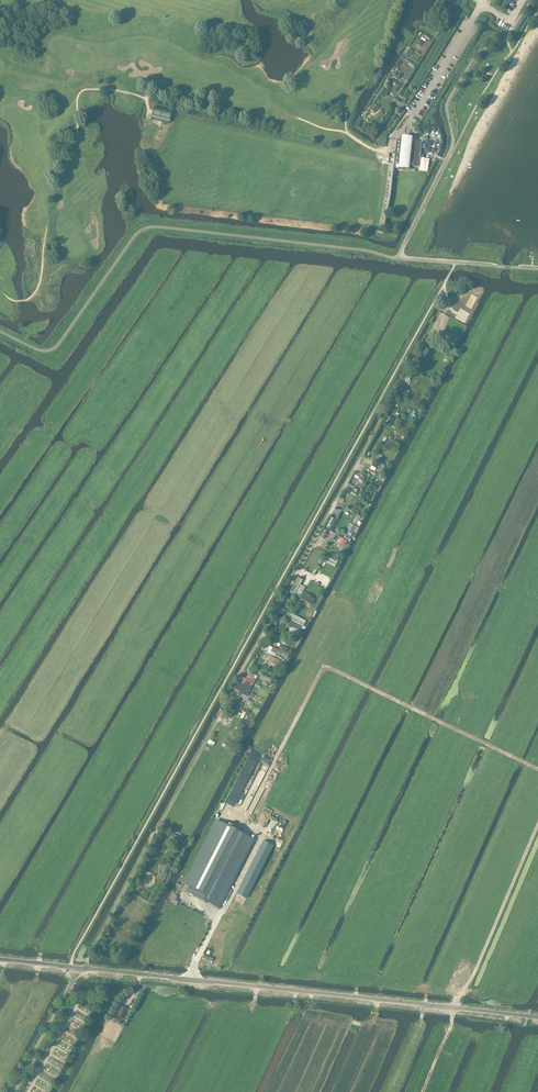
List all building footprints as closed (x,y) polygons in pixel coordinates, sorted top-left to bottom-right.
[(370,110),(374,113),(378,108),(374,104),(370,110)] [(151,114),(150,119),(169,124),(172,111),(153,107),(151,114)] [(397,140),(394,165),(399,165),(399,169),(409,170),(410,166),(419,167),(422,142),(409,141),(410,139),(405,138),(405,140),(397,140)] [(426,348),(421,355),(425,357),(429,350),(426,348)] [(317,599),(292,587),(289,593),(302,599),(301,601),(314,607),(317,599)] [(281,661),(271,656),(269,661),(279,665),(281,661)] [(238,689),(249,695),(257,681),(249,677),(247,682),(242,680),(238,689)] [(215,820),(183,884),(188,887),(186,892),(209,903),(215,906),(220,909),(255,840),(250,837),(244,835),(215,820)] [(121,1007),(117,1015),(124,1017),(127,1009),(121,1007)]
